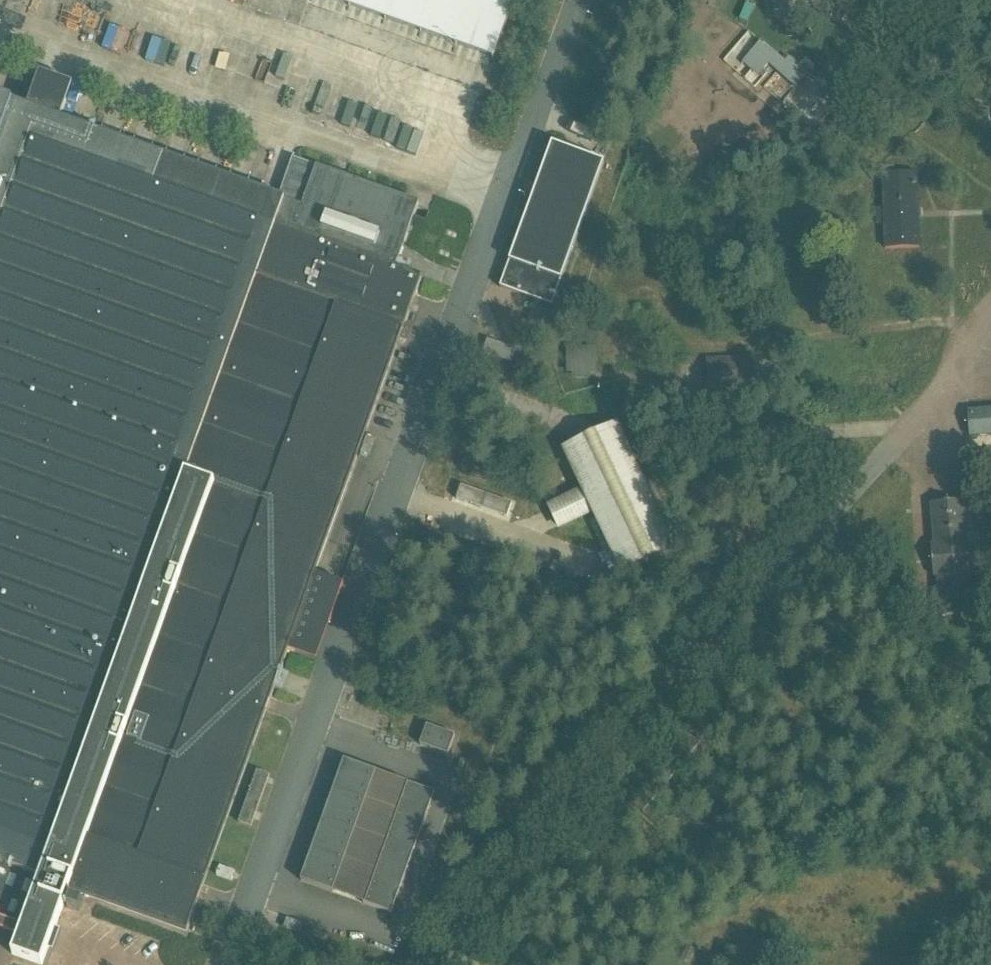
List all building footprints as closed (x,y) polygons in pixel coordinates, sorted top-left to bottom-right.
[(493,55),(512,0),(337,0),(493,55)] [(842,23),(849,5),(837,0),(830,18),(842,23)] [(771,64),(780,72),(798,86),(808,74),(789,58),(785,63),(761,42),(744,61),(761,76),(771,64)] [(0,92),(0,931),(19,938),(13,955),(41,964),(42,964),(69,890),(187,932),(288,650),(315,574),(375,407),(371,407),(418,273),(397,266),(419,201),(292,156),(280,190),(282,191),(281,194),(0,92)] [(553,141),(501,285),(555,305),(607,160),(553,141)] [(877,224),(884,223),(885,248),(919,247),(916,174),(894,175),(894,167),(882,167),(884,209),(876,209),(877,224)] [(511,363),(516,350),(488,339),(483,352),(511,363)] [(756,386),(754,352),(705,354),(707,388),(756,386)] [(592,372),(592,354),(570,354),(570,372),(575,372),(575,377),(586,377),(586,372),(592,372)] [(970,438),(990,437),(990,410),(968,412),(970,438)] [(508,518),(512,504),(461,486),(457,499),(508,518)] [(931,504),(934,544),(931,544),(932,561),(934,578),(937,578),(940,618),(974,615),(971,575),(990,573),(990,566),(986,500),(931,504)] [(455,736),(427,725),(420,745),(449,755),(455,736)] [(435,793),(344,760),(301,881),(392,914),(435,793)] [(251,827),(270,775),(257,770),(239,822),(251,827)] [(236,872),(220,866),(216,876),(232,882),(236,872)] [(284,928),(299,934),(303,924),(287,919),(284,928)]
